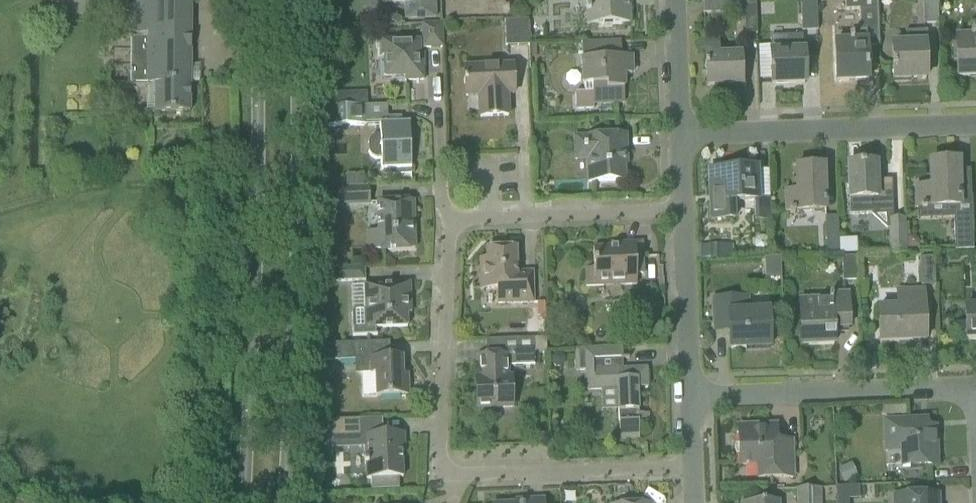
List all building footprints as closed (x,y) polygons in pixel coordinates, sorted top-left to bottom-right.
[(132,83),(148,83),(155,84),(155,110),(155,112),(190,112),(190,82),(190,65),(191,0),(133,0),(133,46),(132,83)] [(383,4),(405,3),(405,18),(436,17),(435,0),(383,0),(383,4)] [(586,25),(630,24),(629,6),(625,6),(625,0),(586,0),(586,25)] [(704,13),(745,12),(745,34),(757,33),(756,0),(717,0),(703,1),(704,13)] [(815,0),(800,0),(801,31),(817,30),(815,0)] [(879,46),(877,0),(846,0),(845,10),(860,9),(860,31),(849,32),(850,41),(835,42),(836,81),(868,80),(867,46),(879,46)] [(925,24),(939,23),(939,0),(923,0),(925,24)] [(530,45),(528,19),(506,20),(507,46),(530,45)] [(443,24),(422,24),(423,47),(443,46),(443,24)] [(956,37),(957,77),(975,77),(975,26),(971,26),(971,36),(956,37)] [(906,45),(893,45),(894,79),(926,78),(925,50),(928,50),(927,30),(905,31),(906,45)] [(802,51),(802,35),(771,36),(772,84),(805,83),(804,51),(802,51)] [(419,67),(418,41),(395,42),(395,37),(380,38),(380,56),(384,56),(385,77),(405,76),(406,80),(424,79),(423,67),(419,67)] [(706,86),(742,85),(741,55),(719,56),(718,41),(705,42),(706,86)] [(632,74),(631,61),(612,62),(612,57),(594,58),(593,42),(581,42),(583,84),(584,84),(584,93),(575,93),(575,109),(593,109),(593,103),(624,102),(623,75),(632,74)] [(512,94),(514,94),(513,65),(465,67),(465,79),(464,79),(464,83),(465,83),(466,96),(479,95),(479,117),(508,116),(507,89),(512,89),(512,94)] [(364,105),(324,107),(325,126),(365,125),(364,105)] [(380,123),(380,135),(377,135),(373,136),(370,138),(369,140),(369,143),(369,151),(371,155),(373,157),(375,158),(376,158),(381,158),(381,169),(411,168),(410,122),(380,123)] [(625,134),(575,136),(576,160),(588,160),(589,182),(624,181),(624,156),(626,156),(625,134)] [(917,208),(960,206),(958,160),(930,161),(931,187),(916,188),(917,208)] [(876,163),(848,164),(850,215),(893,213),(892,187),(877,187),(876,163)] [(785,193),(786,213),(826,211),(824,165),(796,167),(797,192),(785,193)] [(721,180),(710,181),(711,220),(731,219),(734,219),(734,201),(758,200),(757,171),(757,168),(721,170),(721,180)] [(369,186),(337,187),(338,204),(370,203),(369,186)] [(413,200),(378,202),(379,231),(380,250),(414,249),(413,226),(410,226),(410,220),(413,220),(413,200)] [(974,250),(972,212),(954,213),(956,251),(962,250),(974,250)] [(839,255),(837,217),(824,217),(825,255),(839,255)] [(907,252),(905,218),(888,219),(889,253),(907,252)] [(617,247),(593,248),(594,269),(585,270),(586,286),(636,285),(636,274),(643,274),(642,242),(617,243),(617,247)] [(497,289),(498,304),(534,303),(533,279),(517,279),(516,248),(506,248),(506,245),(496,245),(496,249),(486,249),(486,259),(479,259),(480,289),(497,289)] [(842,258),(843,281),(858,281),(857,257),(842,258)] [(935,285),(935,257),(920,257),(921,285),(935,285)] [(365,266),(333,267),(327,268),(327,282),(365,280),(365,266)] [(364,284),(365,309),(351,310),(353,336),(374,335),(374,328),(407,326),(407,313),(411,313),(410,283),(364,284)] [(898,307),(879,308),(880,342),(925,340),(923,291),(897,292),(898,307)] [(802,345),(834,344),(833,323),(848,322),(847,293),(829,294),(829,299),(800,300),(802,345)] [(746,313),(746,298),(714,299),(715,324),(729,323),(730,348),(770,347),(769,312),(746,313)] [(965,308),(966,339),(975,339),(975,308),(965,308)] [(652,325),(645,335),(650,339),(658,330),(652,325)] [(597,330),(595,333),(595,337),(598,340),(602,340),(605,337),(605,332),(602,330),(597,330)] [(508,376),(507,365),(535,364),(535,352),(548,351),(547,337),(489,339),(489,355),(479,356),(480,386),(476,386),(477,408),(513,407),(511,376),(508,376)] [(321,361),(369,360),(369,358),(370,358),(369,342),(321,344),(321,356),(321,361)] [(647,368),(623,369),(623,347),(598,348),(575,348),(575,370),(585,369),(586,390),(617,389),(619,439),(639,438),(639,421),(649,420),(648,413),(639,413),(637,388),(647,388),(647,368)] [(369,358),(369,360),(370,372),(361,373),(362,396),(408,395),(407,375),(402,375),(402,357),(370,358),(369,358)] [(359,419),(329,420),(330,437),(360,436),(359,419)] [(919,420),(885,421),(886,450),(901,450),(902,466),(936,465),(935,427),(919,427),(919,420)] [(758,464),(758,478),(792,477),(791,441),(771,442),(771,426),(739,427),(740,465),(758,464)] [(367,478),(370,478),(371,488),(399,487),(399,477),(403,477),(401,439),(404,439),(404,433),(365,434),(366,458),(364,458),(365,464),(366,464),(367,478)] [(852,464),(838,469),(844,483),(857,478),(852,464)] [(859,486),(837,486),(837,500),(859,499),(859,486)] [(822,488),(797,489),(797,502),(822,502),(822,488)] [(937,495),(892,497),(892,502),(938,502),(937,495)]
